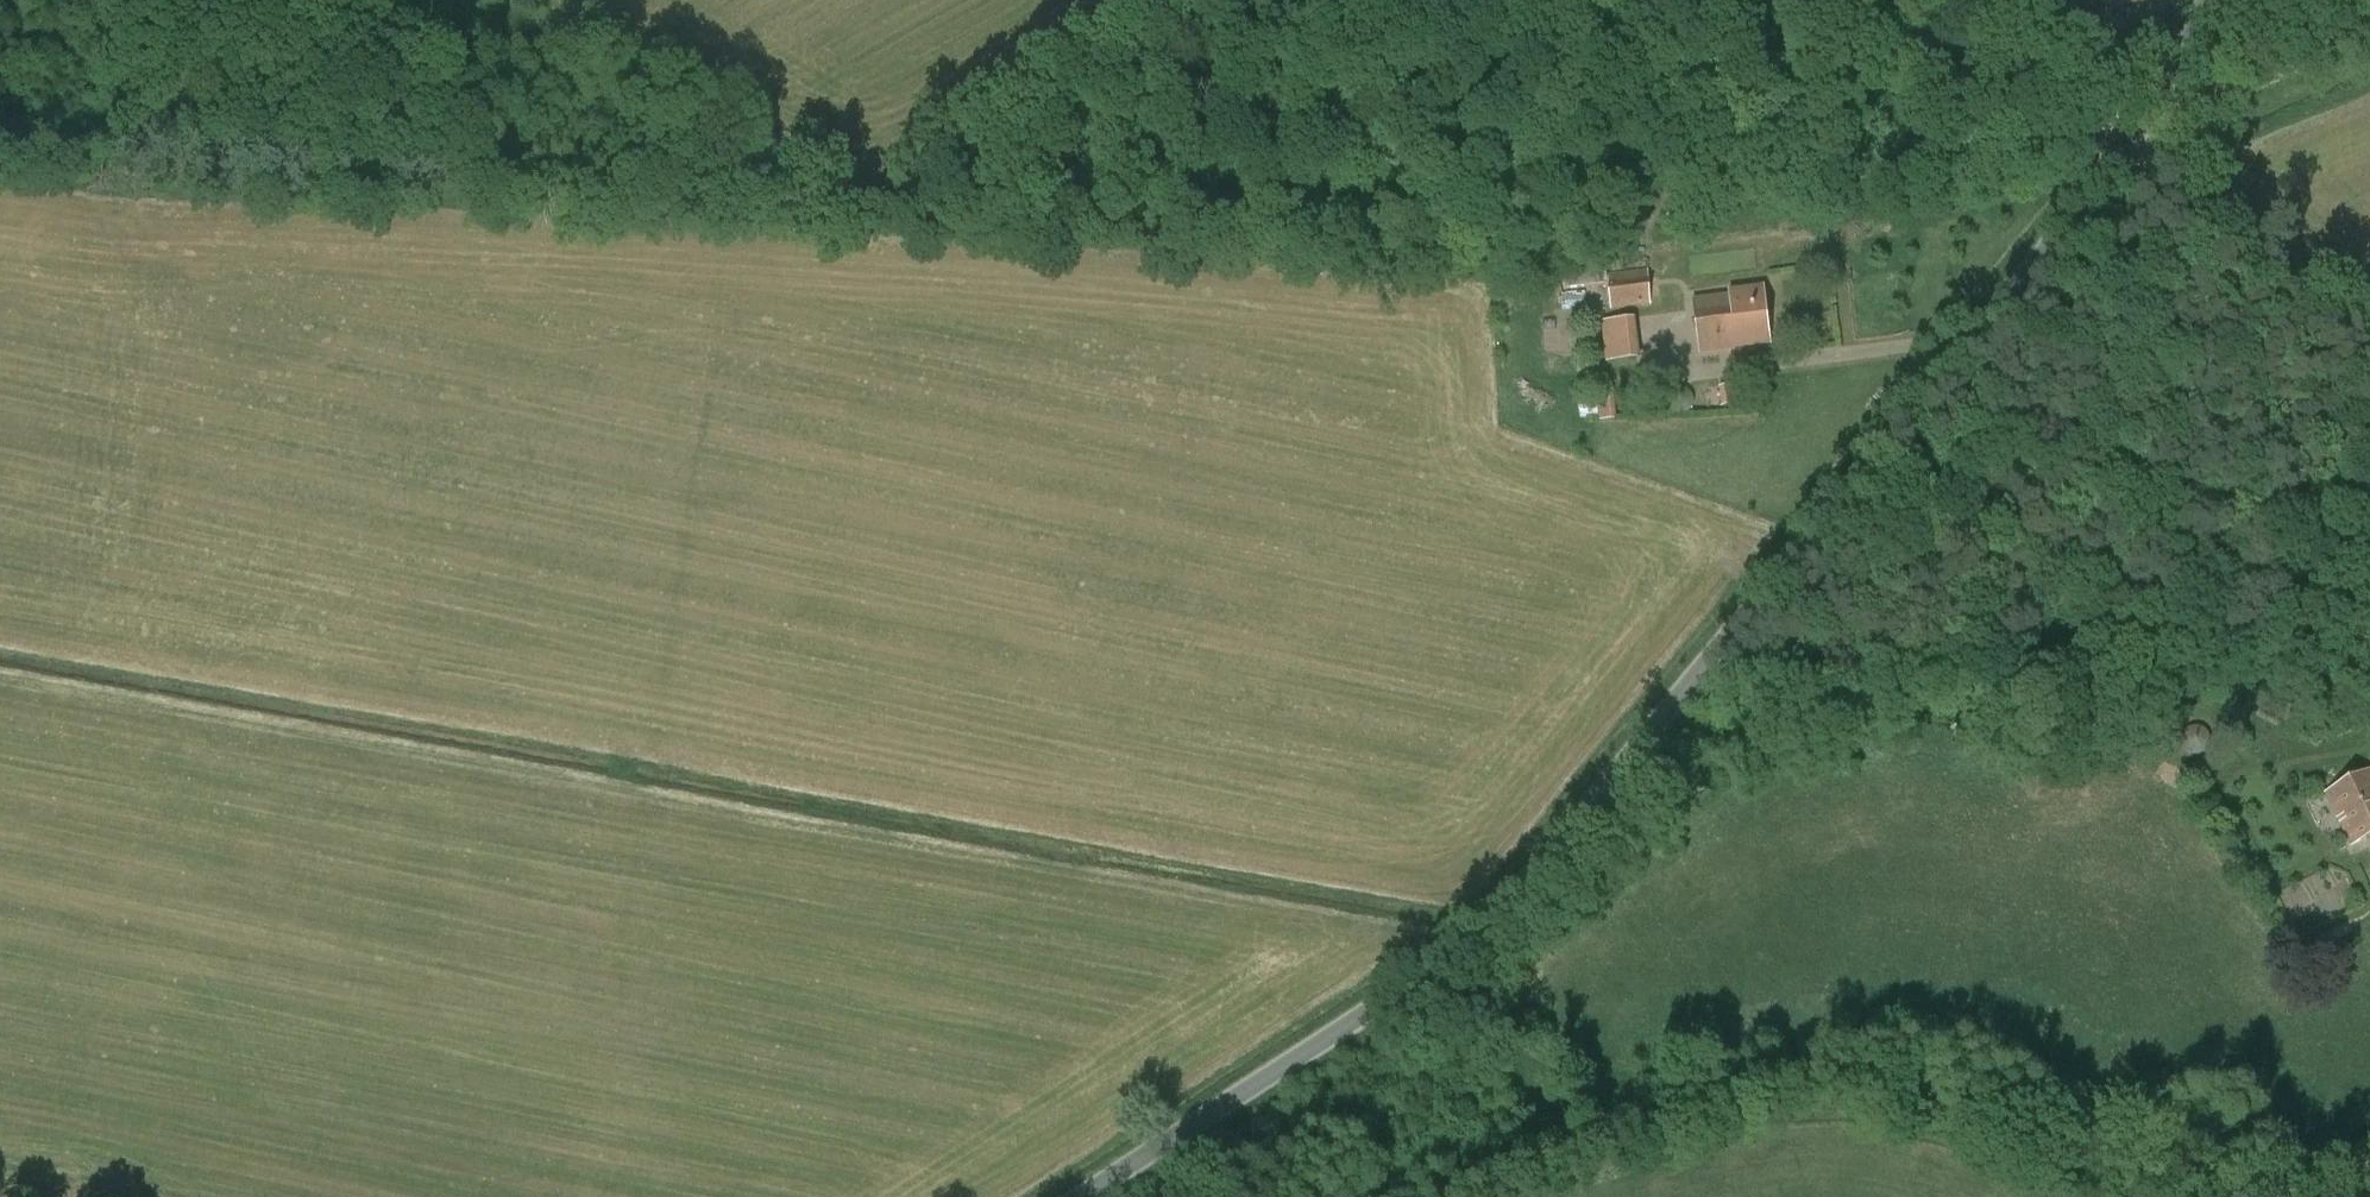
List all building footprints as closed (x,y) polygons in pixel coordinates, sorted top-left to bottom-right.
[(1608,285),(1610,309),(1651,305),(1649,270),(1608,273),(1608,285)] [(1692,300),(1699,353),(1771,344),(1764,285),(1729,290),(1730,293),(1692,300)] [(1640,359),(1636,318),(1601,321),(1606,362),(1640,359)] [(2325,794),(2350,845),(2369,836),(2369,773),(2325,794)]
